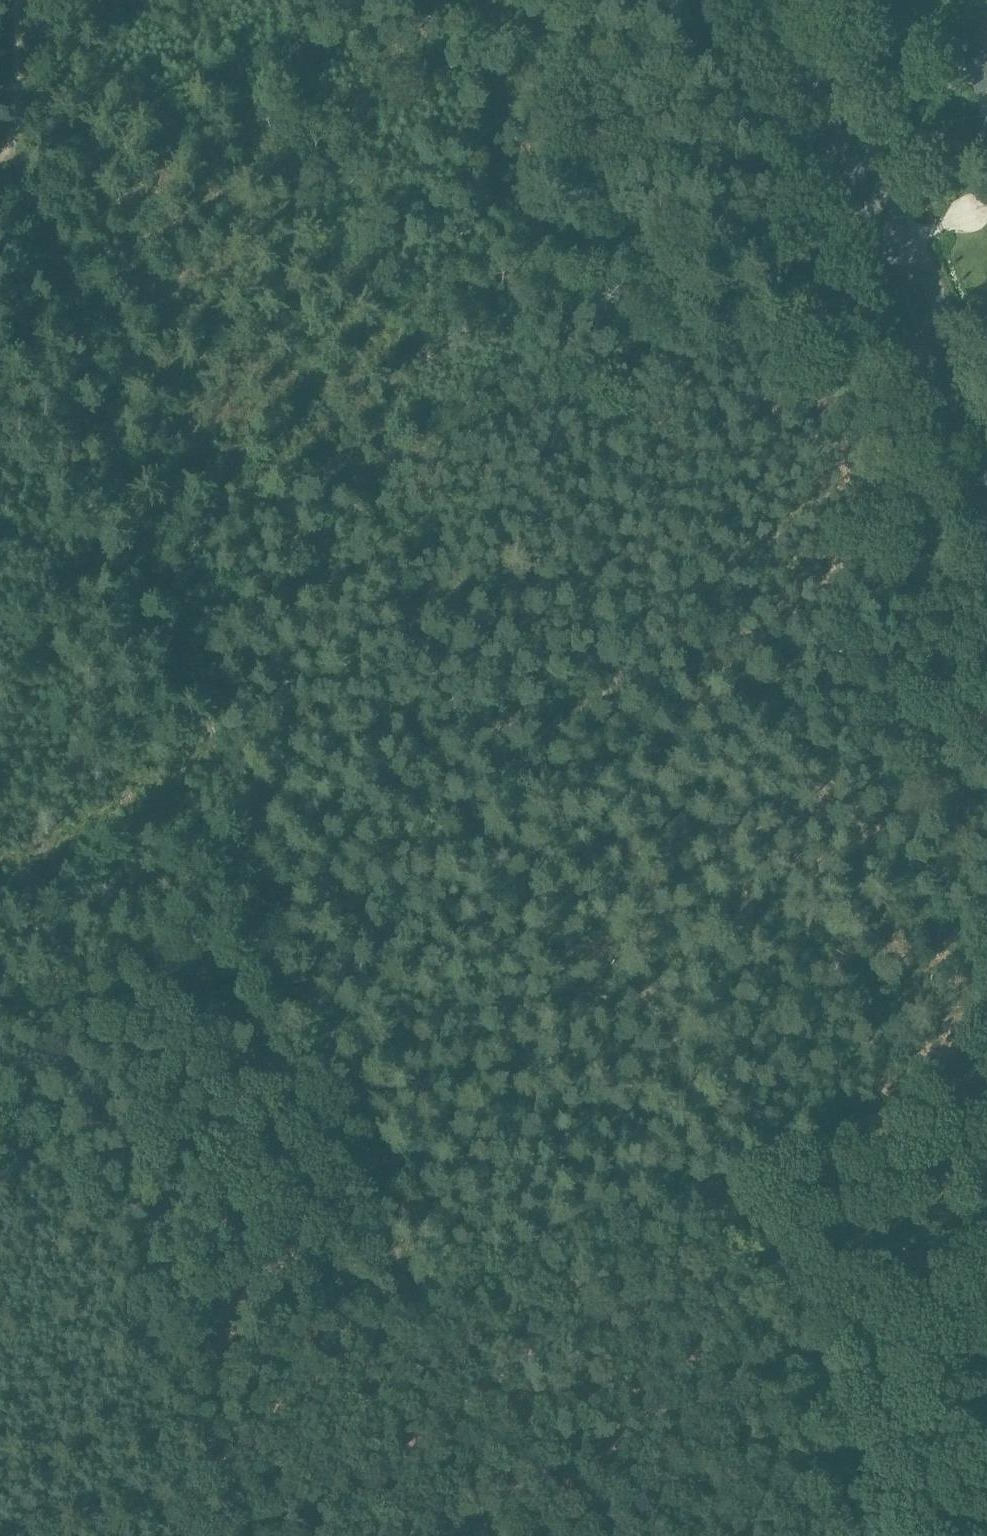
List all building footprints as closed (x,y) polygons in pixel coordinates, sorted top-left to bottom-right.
[(968,67),(979,93),(986,89),(986,59),(968,67)]
